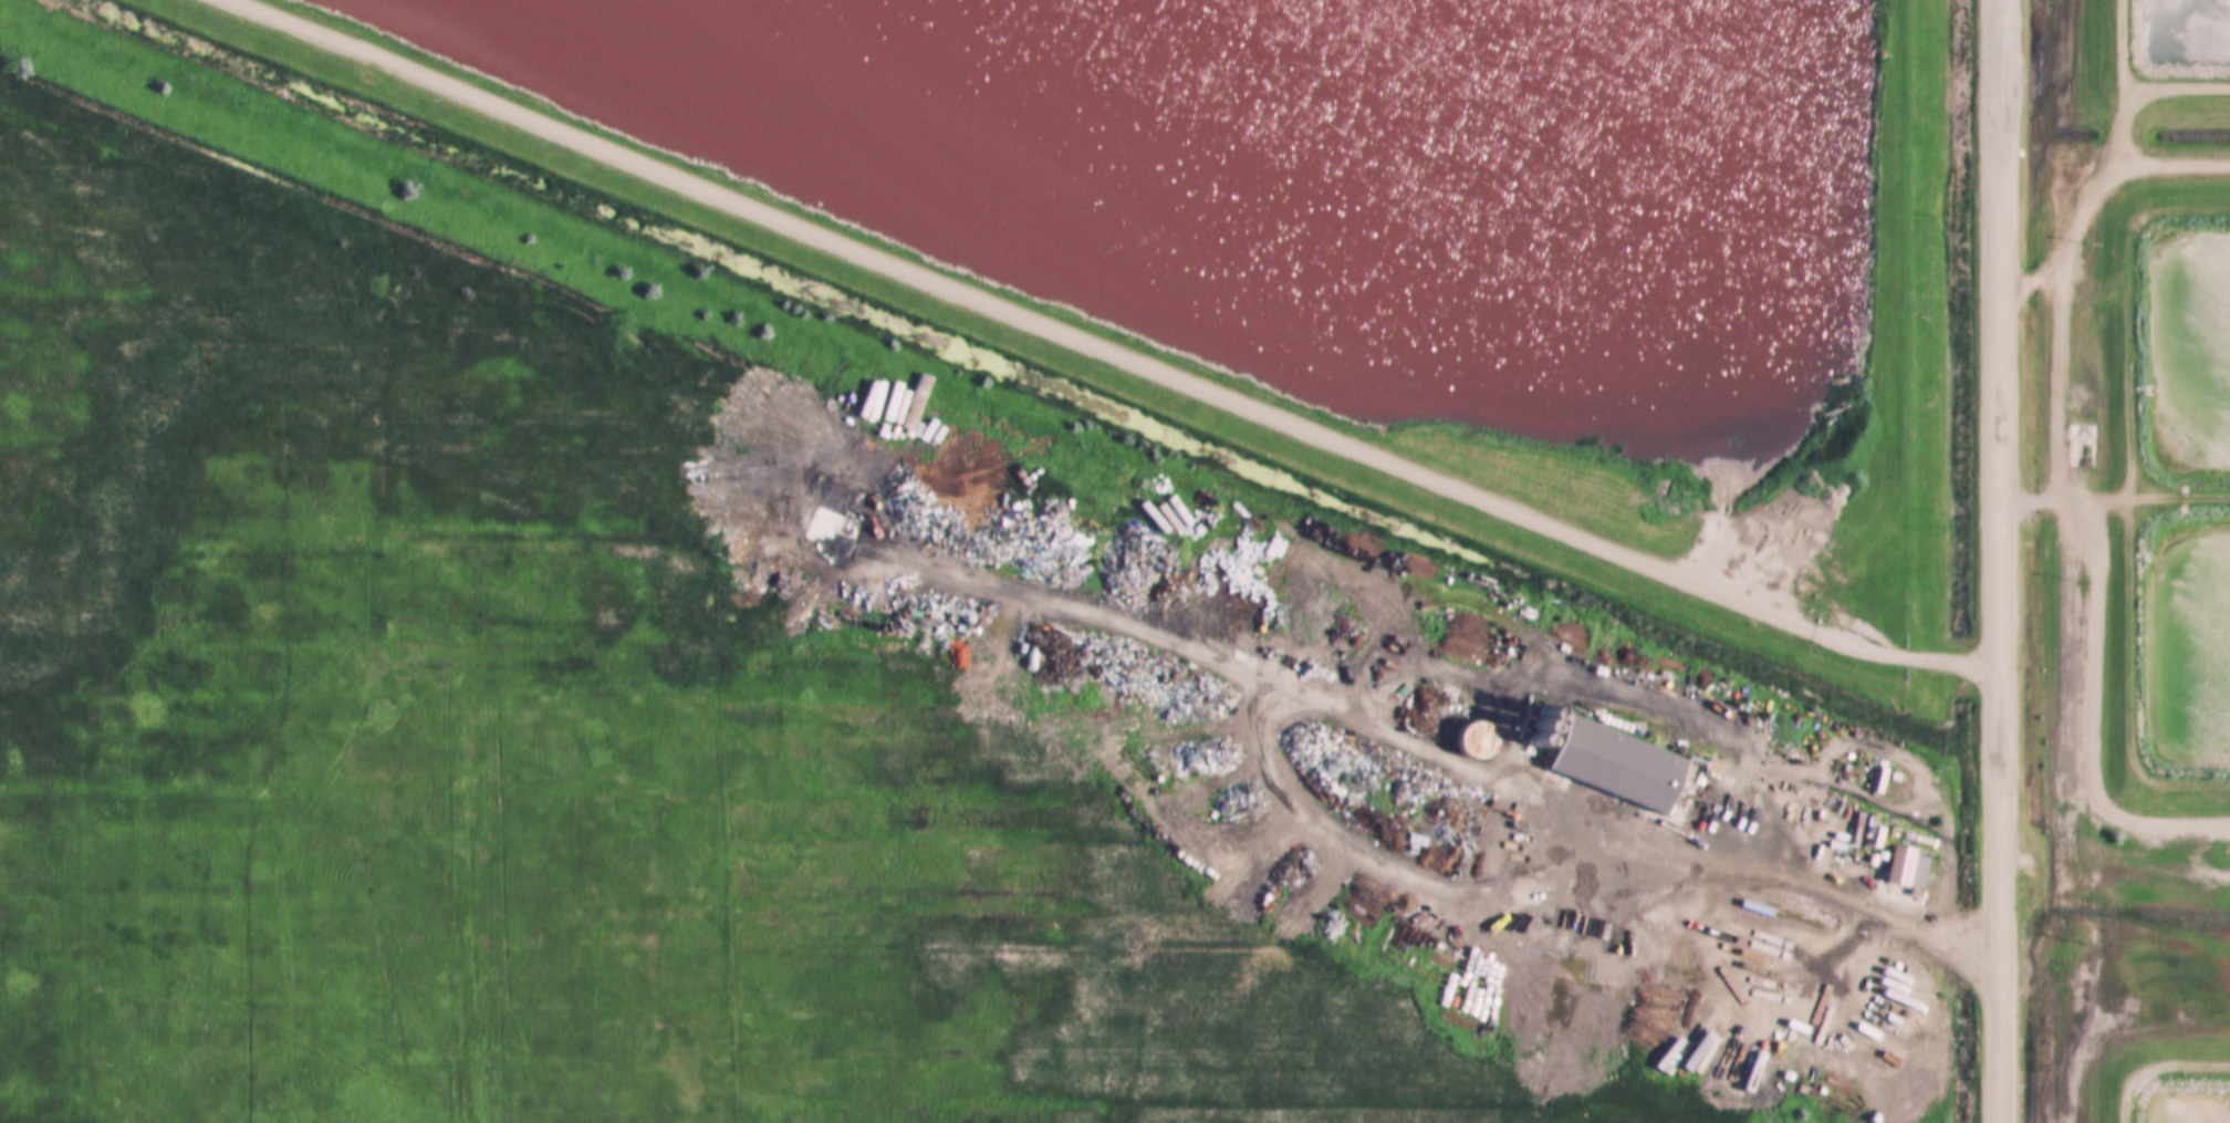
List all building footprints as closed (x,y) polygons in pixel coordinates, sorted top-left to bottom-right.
[(2099,424),(2061,423),(2061,468),(2099,468),(2099,424)] [(1550,624),(1583,640),(1587,632),(1554,616),(1550,624)] [(1564,709),(1542,766),(1663,812),(1685,756),(1564,709)] [(1934,850),(1897,845),(1892,884),(1928,889),(1934,850)]
